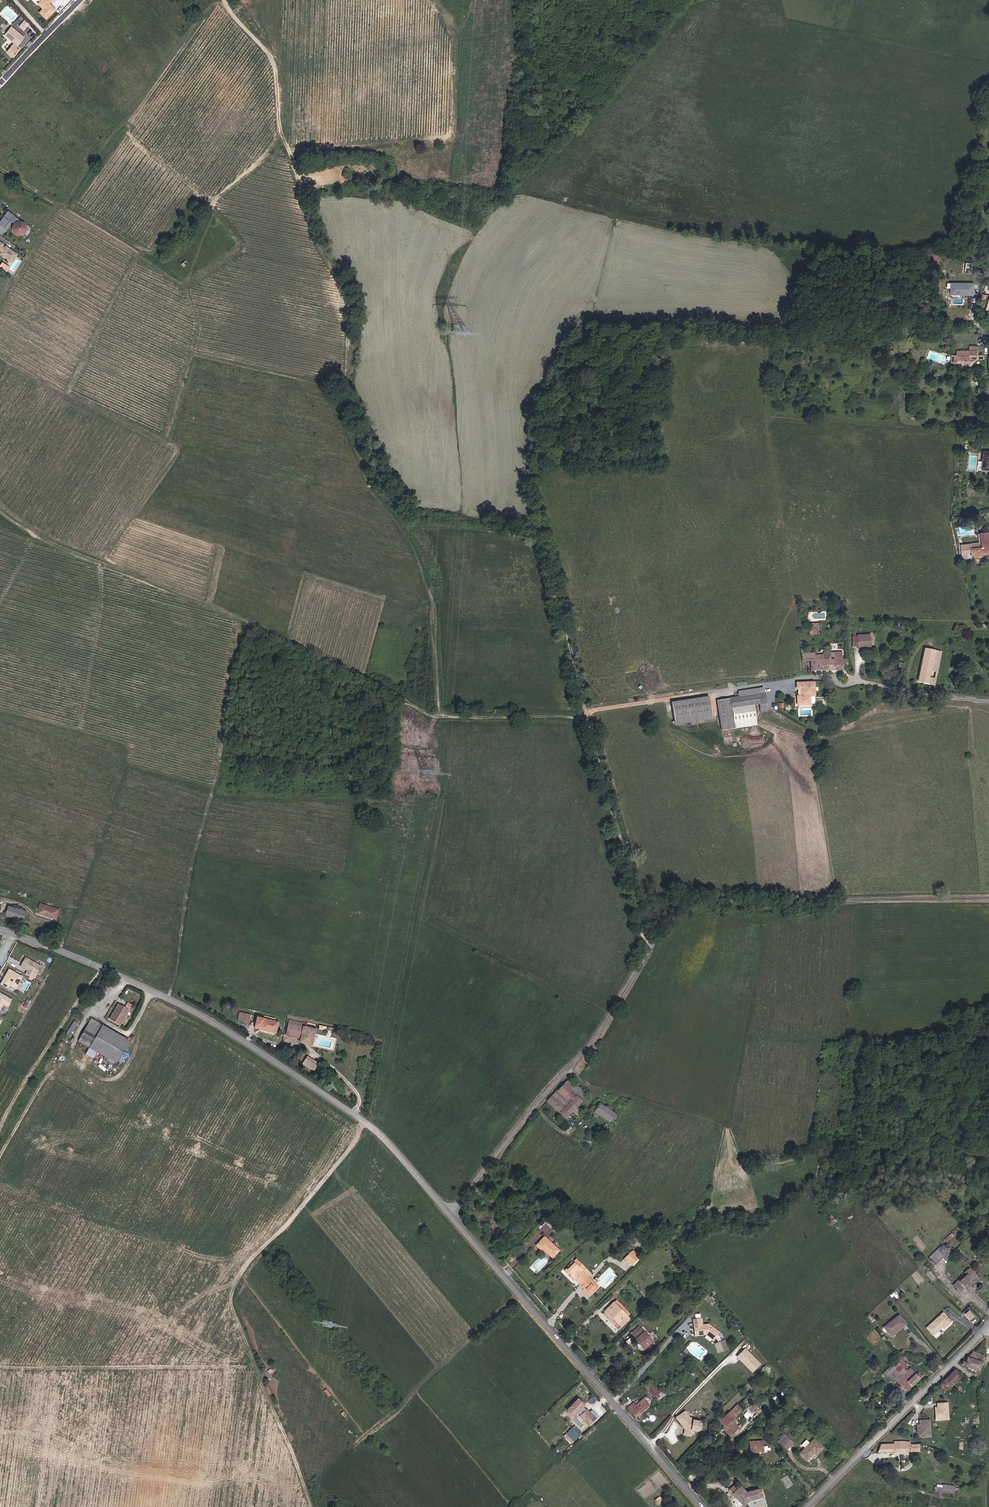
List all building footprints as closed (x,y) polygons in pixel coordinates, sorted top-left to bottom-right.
[(37,5),(42,9),(38,12),(46,20),(57,9),(51,4),(55,0),(42,0),(37,5)] [(23,21),(20,28),(27,31),(30,24),(23,21)] [(20,48),(16,44),(20,40),(21,41),(24,38),(13,27),(6,34),(12,40),(3,48),(12,56),(20,48)] [(14,214),(7,210),(3,216),(10,220),(14,214)] [(15,222),(13,225),(13,228),(14,231),(16,233),(19,234),(22,234),(24,233),(26,230),(27,227),(26,224),(24,222),(21,221),(18,221),(15,222)] [(4,244),(0,241),(0,250),(3,251),(1,253),(13,261),(18,253),(6,246),(5,248),(3,246),(4,244)] [(973,284),(950,284),(950,295),(973,295),(973,284)] [(977,355),(978,347),(970,346),(970,351),(956,351),(956,356),(951,356),(950,363),(970,364),(970,360),(984,361),(985,356),(977,355)] [(981,468),(983,469),(988,469),(988,450),(986,450),(983,450),(981,468)] [(981,543),(965,547),(961,549),(963,558),(967,558),(966,552),(971,551),(972,555),(988,552),(988,534),(988,531),(979,533),(981,543)] [(859,635),(854,635),(854,644),(867,644),(872,645),(871,633),(859,634),(859,635)] [(910,686),(917,687),(919,682),(936,685),(942,652),(925,650),(920,676),(918,675),(913,675),(911,680),(910,686)] [(846,658),(841,658),(841,652),(822,652),(822,655),(813,655),(813,652),(801,652),(801,659),(810,659),(810,668),(842,668),(842,667),(846,667),(846,658)] [(800,688),(801,696),(797,696),(796,696),(797,705),(814,704),(814,697),(812,681),(796,683),(796,688),(800,688)] [(763,691),(757,692),(716,700),(721,730),(734,728),(731,708),(759,702),(760,711),(767,710),(765,701),(763,691)] [(713,714),(710,696),(673,702),(676,720),(713,714)] [(60,909),(42,903),(39,912),(56,918),(60,909)] [(5,916),(23,920),(25,910),(8,905),(5,916)] [(25,958),(20,967),(27,971),(25,974),(33,978),(40,966),(25,958)] [(4,979),(1,984),(8,988),(10,985),(15,988),(21,977),(9,969),(5,976),(4,979)] [(12,1000),(0,994),(0,1009),(3,1004),(8,1007),(9,1006),(12,1000)] [(122,1026),(130,1011),(118,1005),(111,1020),(122,1026)] [(252,1016),(242,1014),(240,1021),(250,1024),(252,1016)] [(260,1018),(258,1027),(258,1029),(264,1030),(272,1032),(275,1021),(260,1018)] [(93,1045),(103,1027),(92,1020),(82,1039),(93,1045)] [(282,1033),(283,1033),(282,1034),(297,1037),(296,1041),(307,1044),(311,1028),(307,1027),(285,1022),(282,1033)] [(131,1041),(103,1027),(93,1045),(91,1049),(118,1064),(131,1041)] [(302,1063),(313,1070),(318,1062),(307,1055),(302,1063)] [(576,1108),(587,1094),(567,1078),(544,1103),(565,1120),(572,1114),(576,1117),(578,1115),(580,1117),(583,1114),(576,1108)] [(617,1112),(599,1102),(594,1111),(605,1118),(605,1119),(610,1122),(617,1112)] [(551,1229),(544,1223),(541,1227),(548,1233),(551,1229)] [(557,1252),(544,1238),(536,1244),(544,1252),(545,1250),(552,1257),(557,1252)] [(947,1255),(940,1247),(930,1256),(937,1264),(947,1255)] [(630,1271),(636,1265),(628,1258),(623,1265),(630,1271)] [(589,1293),(596,1285),(591,1280),(591,1279),(587,1275),(590,1272),(585,1267),(582,1270),(572,1261),(564,1270),(567,1273),(583,1288),(584,1287),(589,1293)] [(960,1282),(958,1280),(953,1285),(961,1293),(965,1288),(968,1291),(972,1287),(969,1283),(977,1275),(970,1268),(964,1273),(966,1276),(960,1282)] [(604,1310),(613,1319),(624,1329),(633,1320),(627,1315),(628,1315),(629,1313),(615,1299),(612,1302),(604,1310)] [(970,1320),(975,1316),(971,1311),(967,1315),(970,1320)] [(952,1321),(944,1312),(927,1327),(934,1334),(944,1326),(945,1327),(952,1321)] [(883,1327),(891,1337),(907,1323),(899,1314),(883,1327)] [(717,1331),(708,1324),(703,1325),(702,1319),(694,1320),(697,1334),(706,1333),(712,1337),(714,1335),(716,1337),(717,1340),(715,1341),(718,1349),(726,1346),(722,1338),(720,1339),(718,1335),(716,1333),(717,1331)] [(646,1350),(648,1348),(654,1342),(640,1327),(633,1335),(639,1342),(646,1350)] [(760,1364),(747,1351),(747,1350),(744,1347),(736,1355),(739,1358),(752,1372),(760,1364)] [(967,1372),(962,1371),(961,1375),(979,1381),(983,1367),(980,1365),(981,1362),(973,1359),(969,1365),(967,1372)] [(905,1370),(904,1368),(901,1364),(888,1376),(893,1382),(896,1378),(905,1370)] [(917,1374),(911,1367),(904,1373),(907,1376),(905,1378),(908,1381),(905,1384),(909,1389),(923,1375),(919,1371),(917,1374)] [(964,1381),(958,1375),(947,1386),(953,1393),(964,1381)] [(659,1394),(653,1389),(655,1387),(647,1379),(646,1381),(642,1385),(656,1398),(659,1394)] [(586,1410),(583,1406),(584,1405),(578,1398),(567,1409),(573,1416),(580,1409),(584,1413),(580,1416),(589,1425),(592,1422),(593,1422),(599,1416),(592,1410),(590,1412),(587,1409),(586,1410)] [(746,1398),(741,1403),(737,1406),(736,1405),(720,1421),(717,1423),(724,1430),(731,1437),(739,1430),(732,1422),(742,1412),(741,1410),(744,1407),(746,1408),(751,1403),(746,1398)] [(638,1405),(635,1401),(629,1406),(637,1416),(649,1405),(647,1403),(645,1404),(643,1401),(638,1405)] [(948,1419),(947,1403),(940,1403),(940,1407),(935,1408),(936,1420),(948,1419)] [(683,1424),(685,1428),(683,1430),(683,1434),(689,1435),(691,1430),(696,1430),(699,1428),(702,1422),(697,1417),(690,1416),(683,1409),(673,1417),(680,1426),(683,1424)] [(930,1435),(929,1419),(921,1419),(921,1424),(917,1424),(917,1436),(930,1435)] [(573,1428),(572,1429),(568,1433),(574,1439),(578,1435),(579,1434),(573,1428)] [(786,1448),(792,1442),(787,1437),(781,1443),(786,1448)] [(821,1447),(814,1439),(799,1453),(805,1459),(813,1451),(816,1453),(821,1447)] [(878,1451),(885,1452),(909,1456),(911,1446),(904,1445),(903,1442),(901,1442),(901,1440),(896,1440),(895,1444),(887,1443),(883,1442),(878,1451)] [(764,1452),(764,1450),(764,1441),(750,1442),(750,1452),(759,1452),(764,1452)] [(936,1483),(935,1491),(954,1493),(955,1485),(936,1483)] [(745,1492),(740,1486),(731,1494),(742,1505),(748,1499),(758,1497),(757,1493),(760,1492),(759,1489),(745,1492)]
